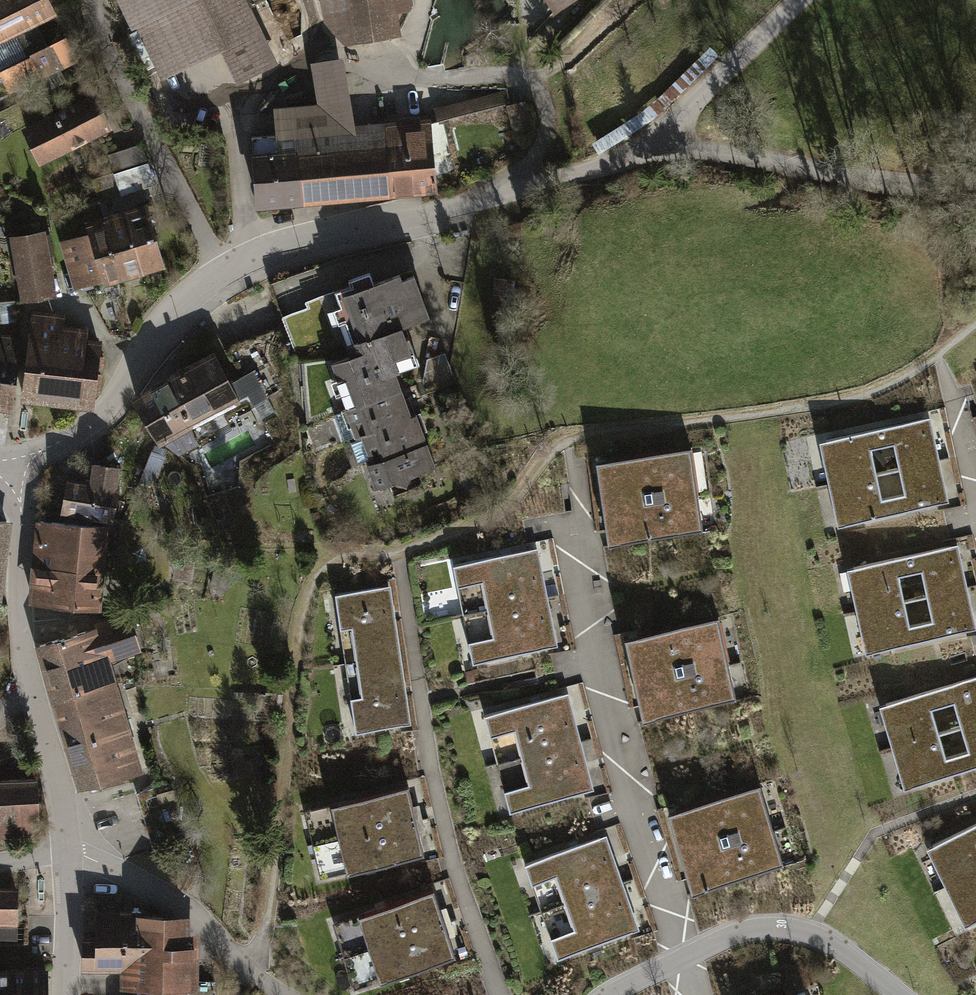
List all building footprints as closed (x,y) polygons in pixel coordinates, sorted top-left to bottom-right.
[(35,54),(25,33),(57,18),(49,0),(0,0),(0,45),(17,37),(27,58),(0,71),(0,78),(10,97),(42,82),(46,91),(61,84),(57,75),(65,71),(53,46),(35,54)] [(161,68),(222,40),(241,79),(272,64),(244,4),(253,0),(129,0),(161,68)] [(325,21),(342,38),(401,30),(414,7),(413,0),(321,0),(325,21)] [(554,14),(576,0),(545,0),(554,14)] [(259,206),(392,196),(386,122),(354,125),(348,56),(316,59),(319,102),(277,105),(279,131),(254,133),(259,206)] [(500,90),(436,107),(441,125),(504,108),(500,90)] [(24,129),(41,164),(115,128),(98,92),(24,129)] [(504,108),(510,140),(533,136),(528,104),(504,108)] [(386,122),(392,196),(440,192),(434,119),(386,122)] [(95,206),(154,190),(142,146),(105,156),(111,177),(89,183),(95,206)] [(132,209),(149,270),(169,265),(152,203),(132,209)] [(109,215),(126,277),(149,270),(132,209),(109,215)] [(60,240),(74,291),(126,277),(109,215),(92,220),(94,230),(60,240)] [(45,230),(12,236),(24,301),(57,294),(45,230)] [(431,316),(412,265),(382,276),(379,266),(354,275),(358,286),(339,293),(343,303),(336,306),(342,323),(350,320),(362,352),(337,361),(342,375),(335,378),(341,393),(348,390),(355,409),(411,388),(403,369),(427,360),(414,323),(431,316)] [(34,311),(24,398),(97,407),(105,341),(89,339),(90,328),(66,325),(67,315),(34,311)] [(14,412),(25,337),(0,334),(0,410),(14,412)] [(216,350),(139,391),(163,435),(187,453),(229,430),(217,409),(247,393),(259,414),(277,404),(254,363),(230,376),(216,350)] [(419,412),(411,388),(355,409),(338,415),(347,439),(355,436),(419,412)] [(419,412),(355,436),(364,461),(369,459),(379,485),(442,462),(423,411),(419,412)] [(903,467),(943,459),(933,415),(824,439),(834,482),(879,472),(874,447),(897,442),(903,467)] [(166,457),(153,453),(144,481),(157,485),(166,457)] [(843,524),(952,500),(943,459),(903,467),(908,492),(885,497),(879,472),(834,482),(843,524)] [(69,478),(64,514),(117,521),(125,466),(96,462),(93,482),(69,478)] [(718,538),(707,465),(616,479),(628,553),(718,538)] [(107,569),(111,526),(38,520),(35,563),(103,569),(107,569)] [(932,594),(970,586),(960,542),(852,565),(862,609),(907,599),(901,573),(926,568),(932,594)] [(194,555),(177,554),(174,577),(192,579),(194,555)] [(522,606),(512,562),(440,576),(449,621),(522,606)] [(100,612),(103,569),(35,563),(33,606),(100,612)] [(213,572),(211,584),(229,587),(231,575),(213,572)] [(975,626),(975,616),(970,586),(932,594),(937,619),(912,624),(907,599),(862,609),(870,648),(975,626)] [(394,656),(384,589),(336,595),(345,663),(394,656)] [(531,651),(522,606),(449,621),(458,666),(531,651)] [(133,615),(39,642),(58,708),(123,690),(114,658),(143,650),(133,615)] [(748,688),(736,615),(645,630),(658,703),(748,688)] [(256,653),(243,654),(243,666),(257,665),(256,653)] [(403,725),(394,656),(345,663),(354,732),(403,725)] [(975,721),(975,673),(883,701),(896,745),(942,731),(935,706),(958,700),(965,724),(975,721)] [(137,685),(127,688),(131,703),(141,700),(137,685)] [(123,690),(58,708),(81,790),(146,771),(123,690)] [(550,750),(541,706),(468,720),(477,765),(550,750)] [(975,768),(975,721),(965,724),(972,749),(950,756),(942,731),(896,745),(909,788),(975,768)] [(559,795),(550,750),(477,765),(486,810),(559,795)] [(31,834),(30,806),(41,806),(40,775),(0,776),(0,834),(31,834)] [(785,853),(765,782),(677,807),(697,878),(785,853)] [(417,825),(410,791),(314,810),(321,844),(417,825)] [(423,856),(417,825),(321,844),(327,876),(423,856)] [(950,884),(975,872),(975,825),(932,845),(950,884)] [(587,893),(572,850),(502,874),(517,918),(587,893)] [(969,925),(975,921),(975,872),(950,884),(969,925)] [(0,883),(0,921),(18,922),(20,884),(0,883)] [(602,937),(587,893),(517,918),(532,961),(602,937)] [(444,928),(434,895),(341,923),(351,956),(444,928)] [(174,909),(98,907),(97,934),(140,935),(139,985),(197,986),(199,930),(192,930),(192,922),(174,909)] [(453,959),(444,928),(351,956),(360,987),(453,959)] [(139,985),(140,935),(97,934),(87,934),(86,967),(123,968),(123,985),(139,985)] [(16,964),(0,964),(0,994),(16,994),(16,964)] [(16,964),(16,994),(47,994),(47,964),(16,964)]
